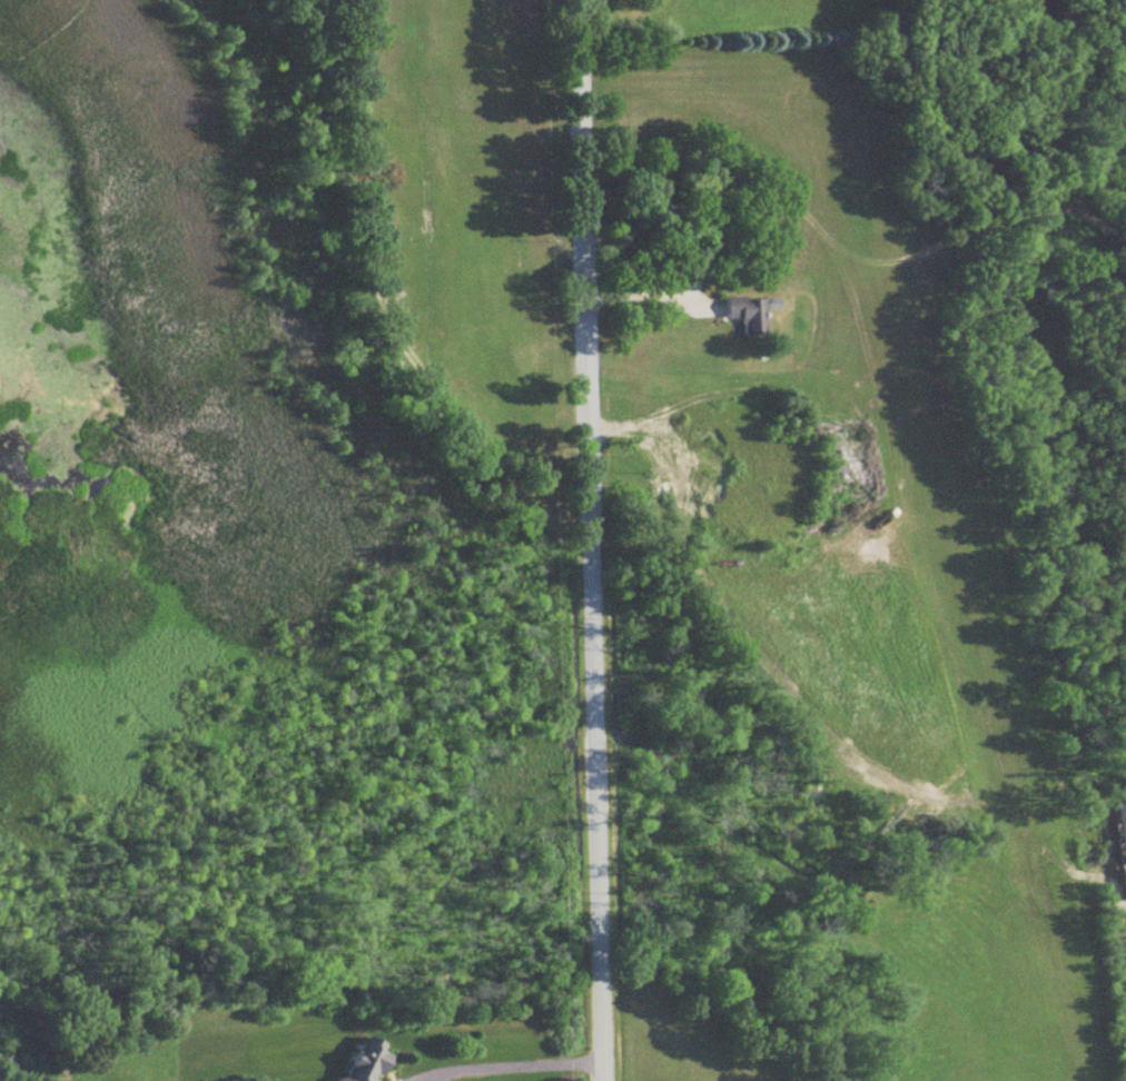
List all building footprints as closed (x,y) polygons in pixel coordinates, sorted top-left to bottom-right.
[(727,319),(744,319),(745,336),(768,336),(768,310),(781,310),(781,298),(727,299),(727,319)] [(1121,902),(1125,902),(1125,804),(1109,806),(1121,902)]
